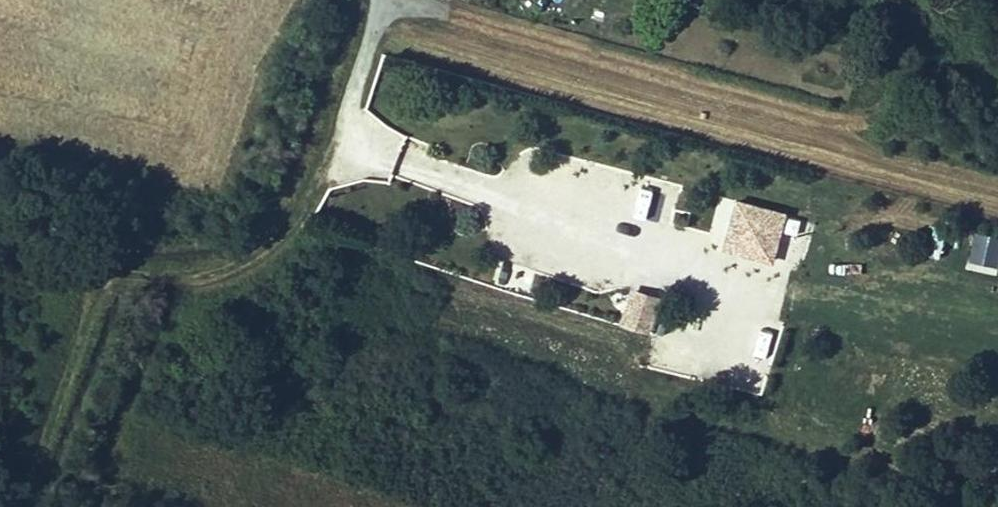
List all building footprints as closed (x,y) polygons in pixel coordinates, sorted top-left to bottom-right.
[(631,217),(660,224),(667,195),(638,188),(631,217)] [(734,200),(720,252),(774,266),(788,214),(734,200)] [(997,256),(997,237),(971,234),(967,269),(996,272),(997,256)] [(619,327),(649,335),(659,297),(629,289),(619,327)] [(766,320),(760,353),(776,355),(781,323),(766,320)]
